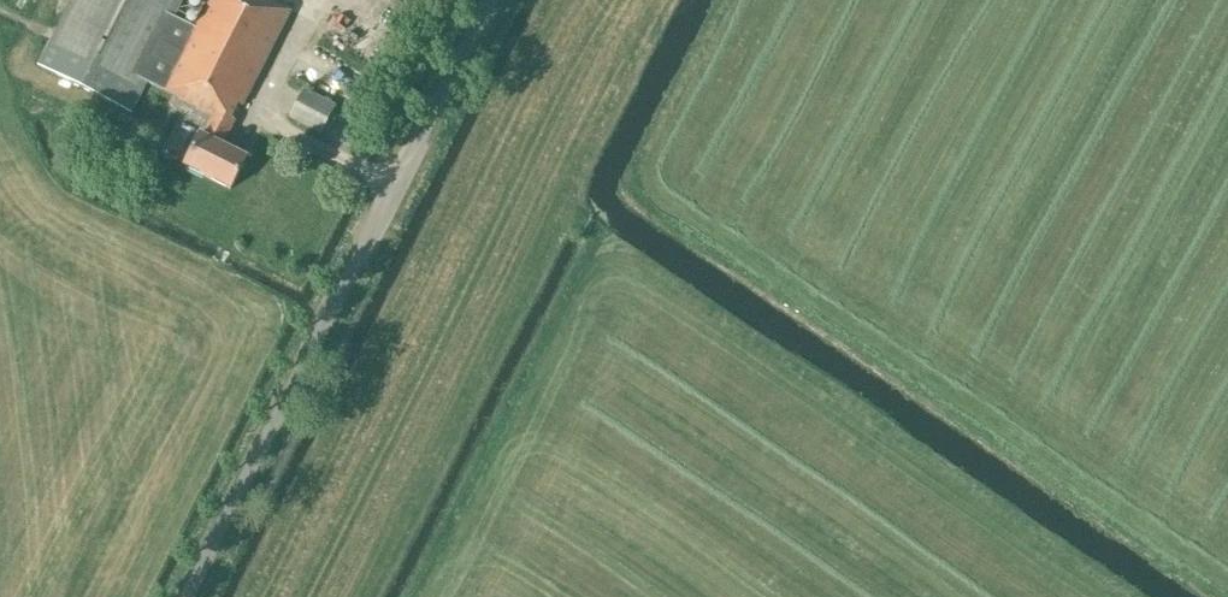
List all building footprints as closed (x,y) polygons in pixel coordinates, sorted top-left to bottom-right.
[(185,167),(231,190),(246,159),(225,149),(237,123),(232,121),(253,80),(257,82),(291,11),(269,0),(210,0),(197,27),(174,16),(182,0),(71,0),(48,47),(137,90),(141,81),(215,117),(204,138),(200,136),(185,167)] [(335,106),(305,90),(290,118),(321,134),(335,106)]
